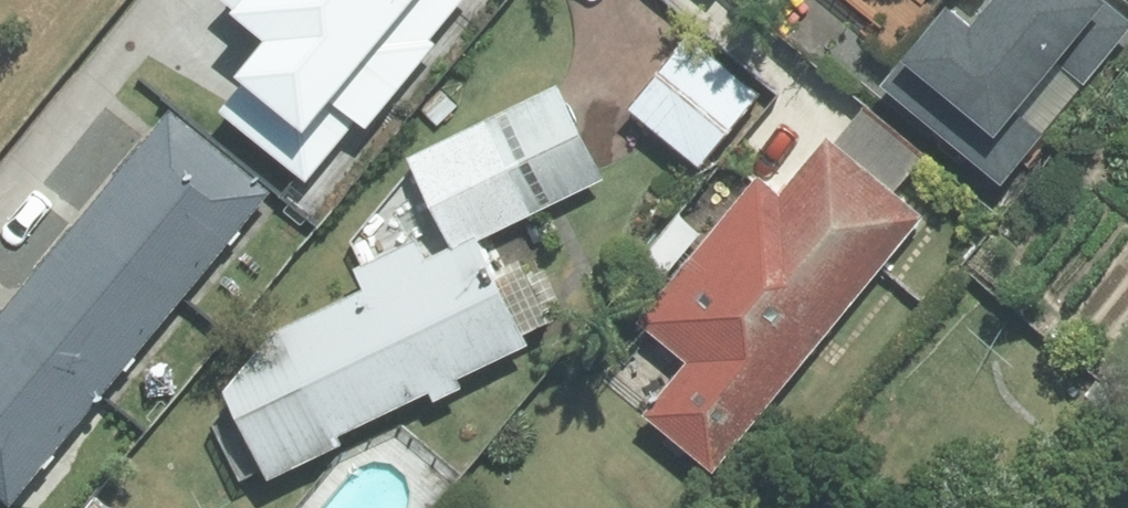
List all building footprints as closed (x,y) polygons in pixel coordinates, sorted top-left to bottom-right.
[(204,26),(234,52),(221,68),(194,99),(301,189),(342,142),(418,52),(462,0),(226,0),(204,26)] [(1101,0),(989,0),(969,24),(944,4),(881,81),(877,86),(1000,186),(1042,135),(1014,113),(1056,62),(1083,84),(1127,29),(1127,22),(1101,0)] [(769,93),(694,32),(665,68),(636,103),(711,164),(769,93)] [(1056,62),(1014,113),(1042,135),(1083,84),(1056,62)] [(420,152),(462,243),(486,232),(489,237),(555,204),(611,177),(586,126),(565,83),(420,152)] [(866,105),(841,138),(902,188),(929,154),(866,105)] [(180,107),(123,174),(93,211),(43,270),(7,313),(0,322),(0,489),(19,504),(107,399),(195,294),(281,190),(180,107)] [(724,466),(933,214),(902,188),(841,138),(835,134),(788,191),(766,173),(719,230),(681,276),(647,318),(699,360),(657,411),(724,466)] [(375,284),(283,327),(237,384),(281,475),(356,440),(352,432),(440,391),(444,399),(474,385),(469,374),(539,342),(534,331),(526,316),(503,267),(499,257),(489,237),(486,232),(462,243),(435,256),(425,235),(366,263),(375,284)] [(526,257),(503,267),(526,316),(534,331),(560,320),(554,308),(569,301),(553,265),(533,274),(526,257)]
